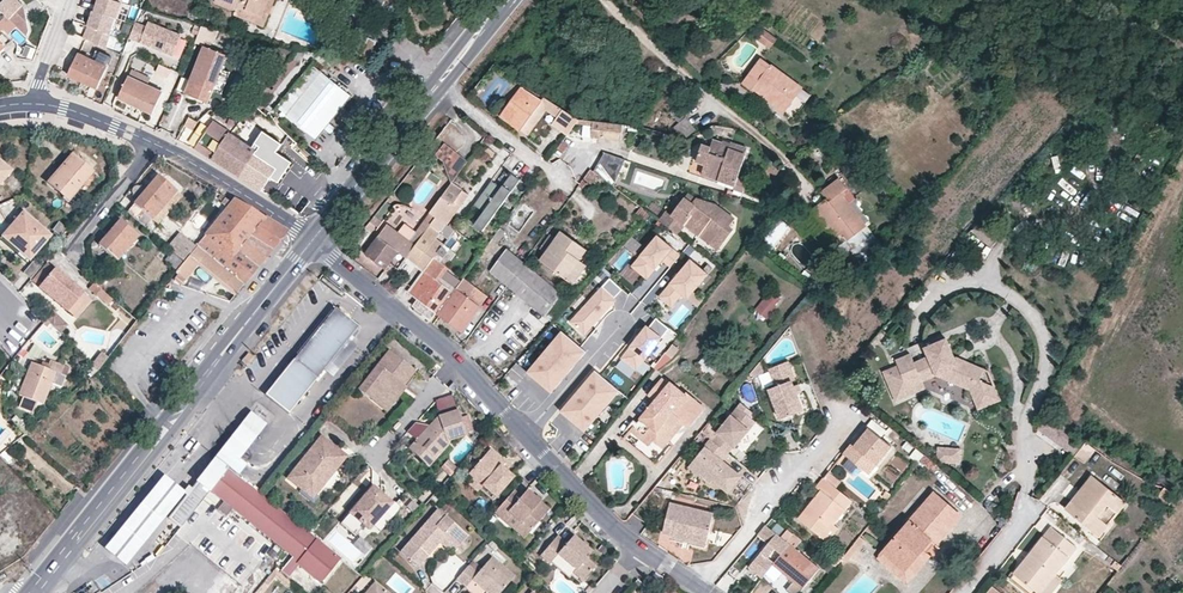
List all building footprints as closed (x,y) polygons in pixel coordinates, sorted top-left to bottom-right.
[(24,5),(19,0),(0,0),(0,9),(6,15),(16,25),(27,36),(29,29),(24,5)] [(121,0),(96,0),(93,9),(113,16),(116,17),(121,0)] [(131,0),(121,0),(116,17),(124,20),(131,0)] [(215,2),(236,11),(237,6),(262,16),(268,0),(216,0),(215,2)] [(235,15),(264,26),(274,0),(268,0),(262,16),(237,6),(236,11),(235,15)] [(103,44),(113,16),(93,9),(91,9),(86,24),(95,27),(91,39),(103,44)] [(16,25),(6,15),(0,21),(0,24),(3,28),(9,33),(16,25)] [(183,35),(150,21),(147,28),(136,23),(131,37),(175,55),(183,35)] [(91,39),(95,27),(86,24),(82,36),(91,39)] [(213,41),(218,28),(200,24),(196,36),(206,39),(213,41)] [(763,26),(755,37),(769,47),(777,36),(763,26)] [(206,39),(197,61),(185,93),(207,102),(212,90),(220,68),(225,55),(211,49),(213,41),(206,39)] [(22,54),(31,58),(36,47),(26,43),(22,54)] [(77,51),(67,74),(96,87),(111,56),(95,48),(90,58),(77,51)] [(308,50),(296,48),(289,57),(298,63),(308,50)] [(786,108),(802,88),(761,58),(742,85),(752,91),(753,90),(756,86),(786,108)] [(156,72),(168,77),(171,69),(160,64),(156,72)] [(229,71),(220,68),(212,90),(220,93),(229,71)] [(149,85),(151,79),(132,70),(129,77),(149,85)] [(348,93),(317,70),(304,87),(335,111),(348,93)] [(129,77),(119,99),(153,114),(163,92),(149,85),(129,77)] [(756,86),(753,90),(783,112),(786,108),(756,86)] [(335,111),(304,87),(284,114),(315,137),(322,127),(327,121),(335,111)] [(500,116),(521,131),(542,101),(521,88),(500,116)] [(544,98),(542,101),(521,131),(528,137),(547,109),(558,117),(563,110),(544,98)] [(579,120),(563,110),(558,117),(552,124),(568,135),(576,124),(579,120)] [(193,131),(199,122),(191,117),(185,126),(193,131)] [(684,140),(696,130),(685,117),(673,128),(684,140)] [(195,148),(212,159),(229,132),(213,121),(195,148)] [(334,126),(327,121),(322,127),(329,133),(334,126)] [(623,125),(593,121),(593,126),(591,138),(621,141),(623,125)] [(262,131),(252,147),(256,150),(277,164),(270,176),(277,181),(291,161),(275,151),(281,143),(262,131)] [(229,132),(212,159),(239,175),(256,150),(252,147),(229,132)] [(731,144),(730,146),(713,140),(710,148),(703,145),(697,162),(705,165),(701,175),(730,185),(729,187),(744,192),(747,181),(738,178),(748,149),(731,144)] [(491,160),(496,151),(486,145),(481,154),(491,160)] [(452,183),(466,163),(442,146),(434,157),(443,164),(452,183)] [(256,150),(239,175),(261,190),(270,176),(277,164),(256,150)] [(90,168),(70,151),(46,178),(66,196),(90,168)] [(619,158),(604,153),(594,173),(611,185),(619,158)] [(9,169),(0,160),(0,179),(9,169)] [(174,189),(155,173),(131,201),(150,217),(174,189)] [(500,207),(519,182),(511,175),(501,189),(495,184),(486,196),(500,207)] [(1061,176),(1052,189),(1068,200),(1077,187),(1061,176)] [(827,200),(817,207),(839,236),(841,234),(847,240),(866,226),(848,204),(841,194),(847,189),(840,179),(821,192),(827,200)] [(486,196),(495,184),(491,181),(482,193),(486,196)] [(469,195),(452,183),(429,213),(435,218),(430,225),(441,234),(447,239),(454,230),(448,225),(444,223),(452,212),(455,215),(469,195)] [(741,199),(744,192),(729,187),(727,194),(741,199)] [(847,189),(841,194),(848,204),(855,199),(847,189)] [(500,207),(486,196),(482,193),(463,219),(481,233),(500,207)] [(688,193),(685,197),(693,203),(696,199),(688,193)] [(226,207),(230,203),(224,197),(220,202),(226,207)] [(699,237),(706,228),(724,242),(733,231),(729,227),(735,219),(717,205),(696,199),(693,203),(685,197),(672,215),(667,211),(658,221),(677,235),(684,226),(699,237)] [(176,269),(186,277),(198,263),(235,294),(237,291),(240,287),(243,284),(230,272),(201,247),(233,207),(238,201),(237,200),(234,198),(230,203),(226,207),(223,212),(195,246),(189,253),(183,261),(176,269)] [(238,201),(233,207),(201,247),(230,272),(243,284),(258,265),(276,243),(286,230),(266,218),(238,201)] [(817,207),(811,212),(833,241),(839,236),(817,207)] [(22,208),(4,229),(21,244),(18,247),(28,256),(49,232),(22,208)] [(455,215),(452,212),(444,223),(448,225),(455,215)] [(430,225),(435,218),(429,213),(423,223),(429,227),(430,225)] [(778,217),(758,244),(771,254),(791,227),(778,217)] [(135,233),(117,218),(97,242),(101,246),(115,257),(135,233)] [(66,227),(58,220),(52,228),(59,234),(66,227)] [(398,232),(388,224),(364,255),(385,271),(399,253),(406,258),(429,227),(423,223),(409,240),(398,232)] [(416,232),(404,224),(398,232),(409,240),(416,232)] [(423,272),(434,258),(440,261),(445,254),(439,250),(444,244),(437,239),(441,234),(430,225),(429,227),(406,258),(423,272)] [(838,247),(846,258),(873,236),(866,226),(847,240),(838,247)] [(506,231),(501,227),(493,239),(498,242),(506,231)] [(706,228),(699,237),(717,252),(724,242),(706,228)] [(4,229),(1,232),(18,247),(21,244),(4,229)] [(540,261),(566,280),(580,260),(587,250),(561,232),(540,261)] [(195,246),(180,233),(168,248),(172,251),(183,261),(189,253),(195,246)] [(669,268),(680,255),(657,236),(631,267),(646,280),(662,261),(669,268)] [(453,293),(437,281),(440,276),(456,254),(444,244),(439,250),(445,254),(440,261),(434,258),(423,272),(408,292),(418,299),(413,306),(421,312),(431,320),(436,313),(438,314),(453,293)] [(110,263),(115,257),(101,246),(97,251),(110,263)] [(490,271),(506,286),(524,262),(507,248),(490,271)] [(172,251),(164,260),(176,270),(176,269),(183,261),(172,251)] [(588,266),(580,260),(566,280),(573,285),(588,266)] [(708,274),(690,260),(658,297),(671,308),(681,295),(687,299),(708,274)] [(31,280),(42,267),(34,261),(23,274),(31,280)] [(30,281),(38,287),(54,268),(46,261),(42,267),(31,280),(30,281)] [(543,278),(524,262),(506,286),(525,301),(543,278)] [(38,287),(75,317),(91,298),(54,268),(38,287)] [(176,270),(175,271),(184,279),(186,277),(176,269),(176,270)] [(453,293),(457,288),(440,276),(437,281),(453,293)] [(473,286),(463,278),(457,288),(453,293),(438,314),(462,332),(480,308),(465,298),(473,286)] [(562,294),(543,278),(525,301),(545,318),(562,294)] [(622,289),(610,278),(570,322),(585,335),(614,303),(614,299),(622,289)] [(97,296),(102,290),(93,282),(88,288),(97,296)] [(473,286),(465,298),(480,308),(488,297),(473,286)] [(545,318),(552,324),(572,303),(562,294),(545,318)] [(756,312),(767,321),(777,309),(775,307),(781,299),(775,294),(768,302),(766,300),(756,312)] [(339,311),(333,306),(264,393),(288,411),(323,368),(346,339),(350,335),(357,326),(344,315),(347,311),(342,307),(339,311)] [(54,311),(46,319),(59,333),(68,325),(54,311)] [(636,370),(669,328),(656,318),(648,327),(646,325),(620,358),(636,370)] [(586,351),(562,331),(527,372),(552,392),(586,351)] [(349,341),(346,339),(323,368),(331,373),(354,345),(349,341)] [(986,370),(955,356),(947,340),(926,349),(930,358),(916,364),(911,356),(897,362),(900,367),(906,382),(921,376),(924,383),(938,378),(972,391),(981,410),(1003,401),(997,389),(981,381),(986,370)] [(672,343),(653,367),(657,370),(672,358),(679,348),(672,343)] [(100,351),(90,364),(96,371),(107,356),(100,351)] [(395,390),(392,386),(395,382),(401,387),(414,372),(411,370),(389,351),(355,392),(366,401),(369,398),(381,407),(395,390)] [(245,364),(252,356),(247,352),(240,360),(245,364)] [(698,364),(713,371),(718,360),(703,353),(698,364)] [(46,368),(32,362),(19,395),(23,396),(19,406),(33,411),(37,401),(42,403),(50,382),(55,371),(60,373),(63,366),(49,360),(46,368)] [(797,392),(794,394),(791,387),(794,386),(792,380),(796,379),(788,360),(769,368),(776,386),(770,388),(783,418),(804,409),(797,392)] [(762,371),(759,363),(750,374),(752,379),(762,374),(762,371)] [(68,368),(63,366),(60,373),(55,371),(50,382),(60,386),(68,368)] [(906,382),(900,367),(885,373),(898,403),(927,390),(924,383),(921,376),(906,382)] [(619,391),(595,370),(561,411),(585,431),(619,391)] [(647,395),(654,401),(630,431),(648,446),(653,440),(663,449),(675,434),(684,425),(687,428),(705,407),(686,391),(684,393),(674,385),(673,387),(662,377),(647,395)] [(366,401),(382,414),(404,389),(401,387),(395,382),(392,386),(395,390),(381,407),(369,398),(366,401)] [(794,394),(797,392),(802,390),(799,384),(794,386),(791,387),(794,394)] [(754,411),(743,402),(717,433),(718,434),(713,441),(728,453),(733,447),(734,448),(737,445),(745,435),(756,422),(749,417),(754,411)] [(432,459),(446,442),(467,436),(466,433),(461,418),(459,411),(436,420),(414,444),(432,459)] [(252,448),(268,426),(252,414),(235,436),(252,448)] [(461,418),(466,433),(473,431),(468,415),(461,418)] [(414,444),(430,426),(414,425),(404,436),(414,444)] [(717,433),(708,425),(702,432),(711,439),(713,441),(718,434),(717,433)] [(869,429),(866,426),(852,444),(855,446),(869,429)] [(843,454),(868,475),(891,446),(869,429),(855,446),(852,444),(843,454)] [(752,440),(745,435),(737,445),(744,451),(752,440)] [(235,436),(227,447),(243,459),(252,448),(235,436)] [(1101,443),(1091,437),(1079,451),(1089,458),(1101,443)] [(322,484),(320,478),(327,470),(333,471),(344,458),(342,457),(329,458),(328,450),(331,447),(320,438),(287,478),(302,491),(305,487),(314,494),(322,484)] [(725,465),(721,469),(717,466),(721,461),(728,453),(713,441),(711,439),(692,462),(705,474),(702,477),(709,483),(711,480),(727,493),(740,477),(725,465)] [(446,442),(432,459),(414,444),(408,451),(428,469),(449,446),(446,442)] [(221,454),(217,460),(238,477),(243,471),(248,463),(243,459),(227,447),(221,454)] [(329,458),(342,457),(331,447),(328,450),(329,458)] [(938,462),(962,464),(964,450),(939,447),(938,462)] [(511,476),(500,467),(496,463),(499,460),(500,458),(490,449),(468,475),(473,480),(482,488),(493,497),(499,490),(511,476)] [(934,473),(938,468),(925,455),(920,460),(934,473)] [(180,528),(211,491),(224,502),(227,504),(245,482),(238,477),(217,460),(204,475),(169,520),(180,528)] [(717,466),(721,469),(725,465),(721,461),(717,466)] [(449,478),(456,469),(448,462),(440,470),(449,478)] [(692,462),(688,468),(701,479),(702,477),(705,474),(692,462)] [(320,478),(322,484),(333,471),(327,470),(320,478)] [(176,483),(164,474),(105,548),(116,557),(127,565),(186,490),(176,483)] [(1104,521),(1099,517),(1117,494),(1093,476),(1066,509),(1095,532),(1104,521)] [(33,512),(0,477),(0,542),(33,512)] [(816,487),(821,491),(799,519),(821,537),(833,523),(851,501),(823,478),(816,487)] [(267,483),(263,480),(245,482),(258,493),(267,483)] [(473,480),(469,486),(477,493),(479,491),(482,488),(473,480)] [(340,559),(308,533),(258,493),(245,482),(227,504),(233,509),(246,519),(292,556),(298,561),(296,564),(299,566),(321,584),(340,559)] [(311,498),(314,494),(305,487),(302,491),(311,498)] [(374,497),(373,488),(350,515),(361,524),(377,522),(393,505),(383,496),(374,497)] [(383,496),(373,488),(374,497),(383,496)] [(506,522),(512,515),(530,530),(548,510),(525,491),(520,497),(512,489),(506,495),(493,510),(506,522)] [(961,516),(934,493),(883,552),(905,571),(923,549),(932,540),(937,544),(961,516)] [(1095,532),(1099,536),(1126,501),(1117,494),(1099,517),(1104,521),(1095,532)] [(227,504),(224,502),(217,510),(226,517),(233,509),(227,504)] [(672,534),(673,529),(693,534),(691,542),(704,545),(712,515),(692,510),(672,505),(669,504),(662,531),(672,534)] [(469,537),(438,510),(401,552),(415,564),(424,563),(429,557),(440,543),(446,536),(459,548),(469,537)] [(361,524),(350,515),(342,525),(357,537),(365,528),(361,524)] [(512,515),(506,522),(524,537),(530,530),(512,515)] [(369,531),(377,522),(361,524),(365,528),(369,531)] [(821,537),(827,542),(838,528),(833,523),(821,537)] [(786,541),(766,525),(758,535),(768,544),(749,567),(763,579),(773,565),(776,562),(770,557),(776,549),(781,554),(789,544),(786,542),(786,541)] [(1052,527),(1014,574),(1038,592),(1040,592),(1056,573),(1077,546),(1052,527)] [(672,534),(671,537),(691,542),(693,534),(673,529),(672,534)] [(773,565),(793,582),(786,590),(790,592),(799,592),(819,568),(795,549),(802,540),(793,533),(786,541),(786,542),(789,544),(781,554),(776,562),(773,565)] [(573,535),(567,542),(557,534),(541,553),(544,556),(550,561),(558,552),(575,567),(573,570),(581,577),(583,578),(595,565),(586,557),(591,550),(573,535)] [(440,543),(445,547),(454,554),(459,548),(446,536),(440,543)] [(859,537),(844,556),(843,557),(848,561),(864,540),(859,537)] [(923,549),(905,571),(883,552),(877,558),(906,585),(931,556),(923,549)] [(844,556),(838,551),(829,562),(835,567),(843,557),(844,556)] [(289,577),(299,566),(296,564),(298,561),(292,556),(280,570),(289,577)] [(492,557),(477,574),(468,566),(457,578),(467,587),(473,580),(486,590),(489,592),(499,592),(514,576),(492,557)] [(749,565),(740,558),(730,569),(740,576),(749,565)] [(1118,572),(1122,566),(1116,560),(1111,566),(1118,572)] [(289,586),(292,583),(275,568),(264,581),(269,586),(277,577),(289,586)] [(1056,573),(1040,592),(1054,592),(1064,580),(1056,573)] [(473,580),(467,587),(475,592),(484,592),(486,590),(473,580)] [(366,592),(387,592),(375,583),(366,592)]
